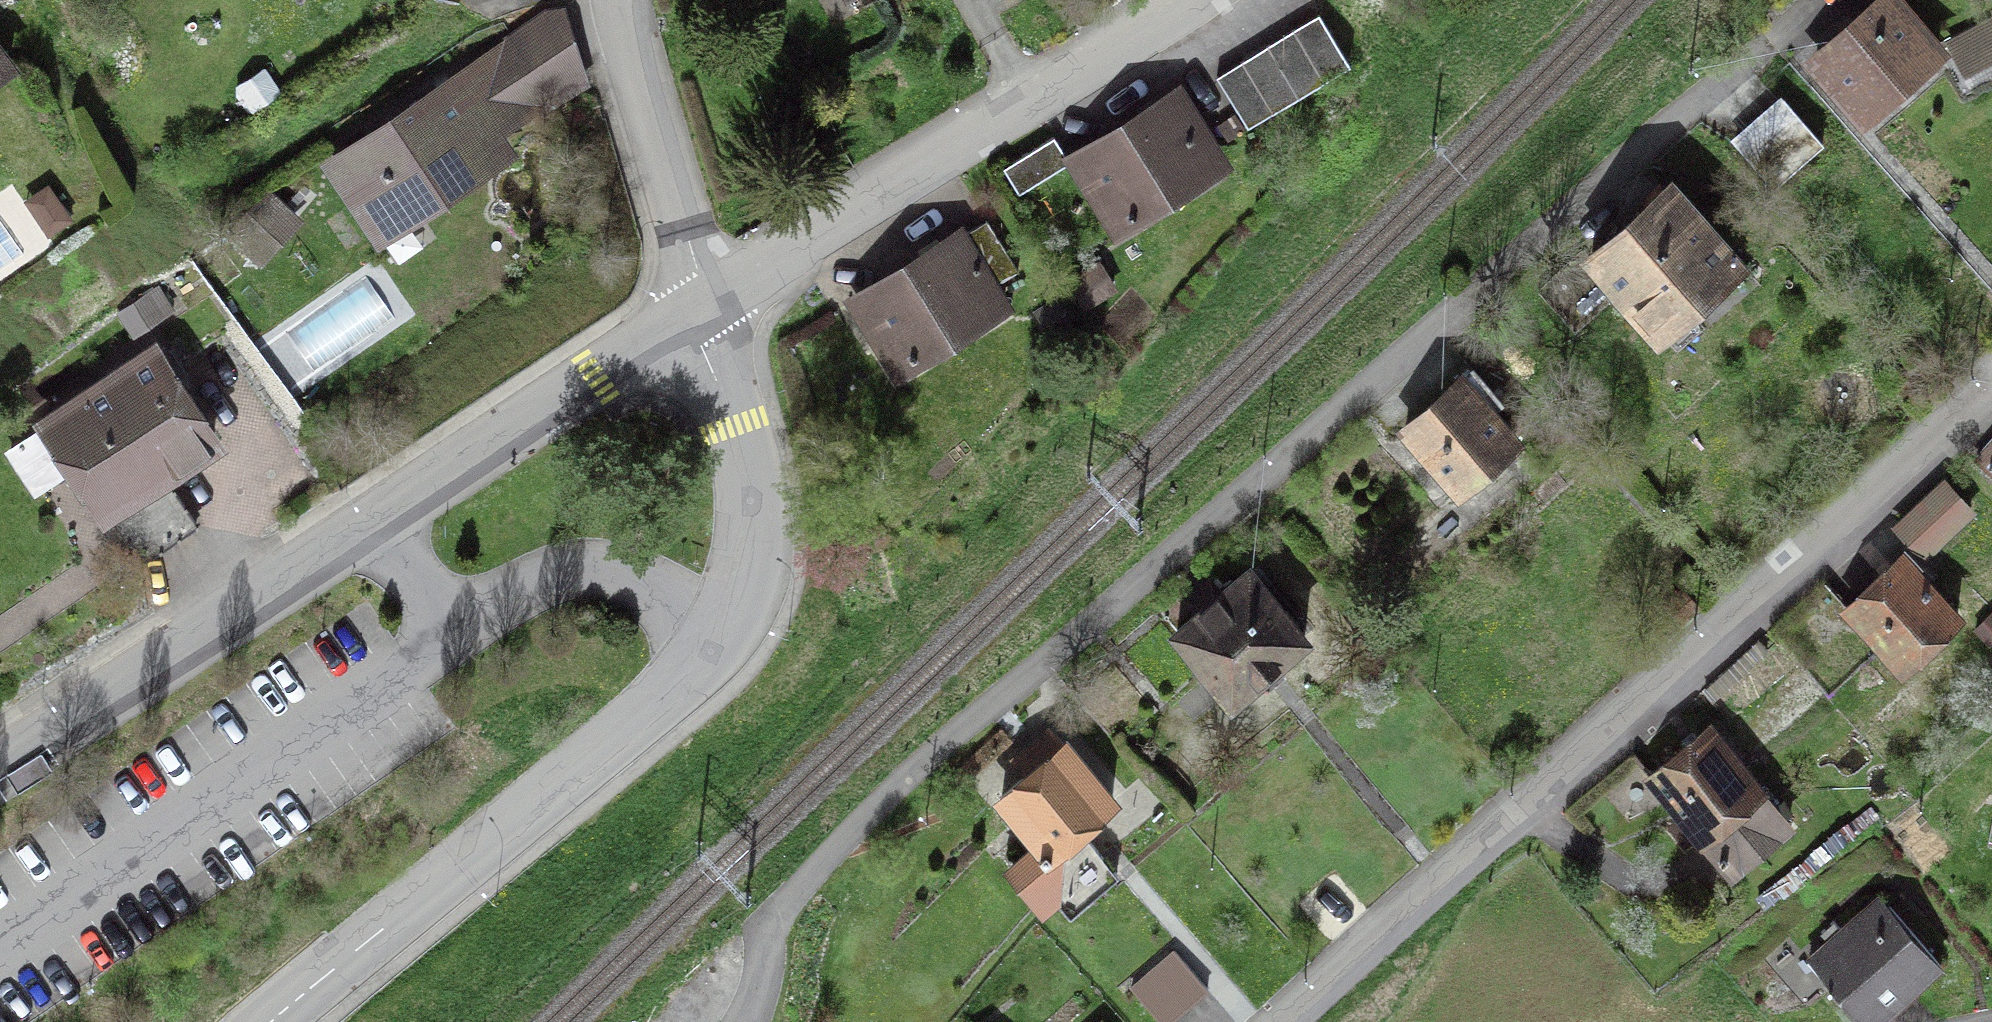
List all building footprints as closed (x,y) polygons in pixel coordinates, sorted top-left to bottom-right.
[(1891,0),(1883,0),(1815,59),(1865,116),(1938,52),(1891,0)] [(1319,14),(1217,77),(1248,128),(1350,65),(1319,14)] [(334,162),(384,237),(504,156),(490,136),(537,104),(501,50),(334,162)] [(9,71),(0,57),(0,77),(9,71)] [(1192,140),(1190,137),(1201,129),(1180,95),(1070,163),(1092,198),(1110,187),(1130,220),(1207,172),(1188,142),(1192,140)] [(1822,144),(1784,100),(1735,143),(1774,187),(1822,144)] [(1004,169),(1019,194),(1070,163),(1054,137),(1004,169)] [(1677,345),(1703,321),(1689,306),(1738,262),(1671,187),(1591,257),(1658,332),(1662,329),(1677,345)] [(265,227),(282,208),(269,197),(234,234),(261,258),(278,238),(265,227)] [(876,337),(891,328),(912,361),(1004,304),(993,287),(1018,271),(987,220),(854,303),(876,337)] [(28,269),(4,232),(0,235),(0,287),(28,269)] [(155,353),(46,426),(141,562),(196,525),(162,475),(214,440),(155,353)] [(1472,369),(1405,427),(1460,489),(1515,441),(1490,413),(1502,402),(1472,369)] [(1977,461),(1991,473),(1991,442),(1977,461)] [(1970,511),(1944,483),(1898,526),(1924,554),(1970,511)] [(1902,557),(1847,608),(1902,667),(1957,616),(1902,557)] [(1232,699),(1255,679),(1269,683),(1283,671),(1281,657),(1305,637),(1249,571),(1177,632),(1232,699)] [(1709,728),(1650,776),(1732,874),(1789,826),(1709,728)] [(1027,774),(1002,796),(1042,843),(1010,870),(1040,906),(1054,894),(1070,913),(1117,874),(1079,829),(1112,801),(1051,730),(1015,760),(1027,774)] [(1809,960),(1865,1021),(1875,1021),(1894,1005),(1886,995),(1902,981),(1910,991),(1941,964),(1881,896),(1809,960)] [(1131,988),(1161,1021),(1169,1021),(1207,989),(1174,951),(1131,988)]
